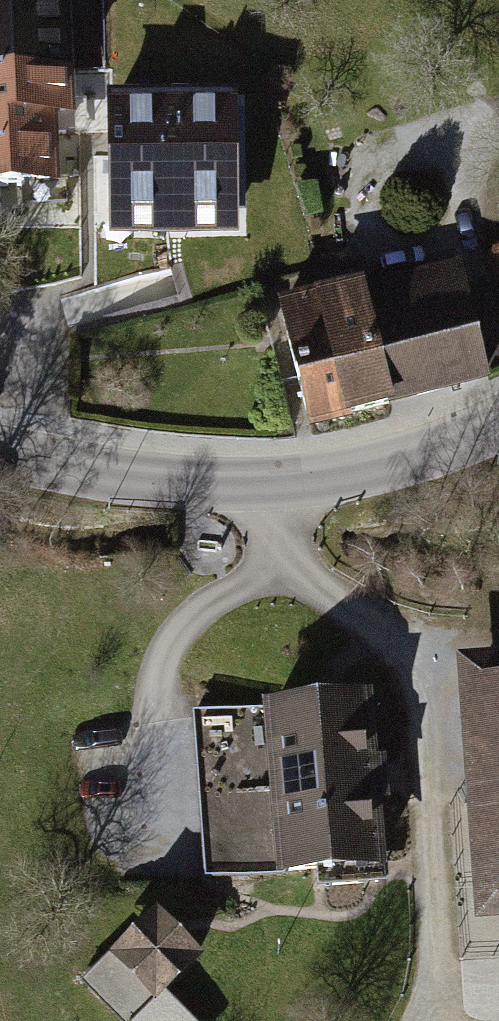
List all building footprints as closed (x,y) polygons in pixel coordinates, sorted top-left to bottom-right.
[(63,71),(59,0),(0,0),(0,73),(63,71)] [(47,134),(65,133),(63,71),(0,73),(0,117),(46,115),(47,134)] [(234,110),(164,111),(166,213),(235,212),(234,110)] [(111,214),(166,213),(164,111),(110,111),(111,214)] [(0,117),(0,187),(49,185),(47,134),(46,115),(0,117)] [(490,265),(498,283),(498,261),(490,265)] [(361,290),(281,309),(309,422),(464,384),(485,368),(463,278),(364,302),(361,290)] [(469,690),(473,748),(495,746),(498,801),(498,688),(469,690)] [(367,751),(362,701),(200,715),(204,763),(367,751)] [(367,751),(204,763),(209,826),(284,820),(319,818),(372,814),(371,794),(380,793),(377,762),(368,763),(367,751)] [(376,862),(372,814),(319,818),(284,820),(209,826),(212,875),(331,867),(332,885),(358,883),(356,863),(376,862)] [(156,916),(92,980),(131,1020),(184,1020),(157,992),(194,956),(156,916)]
